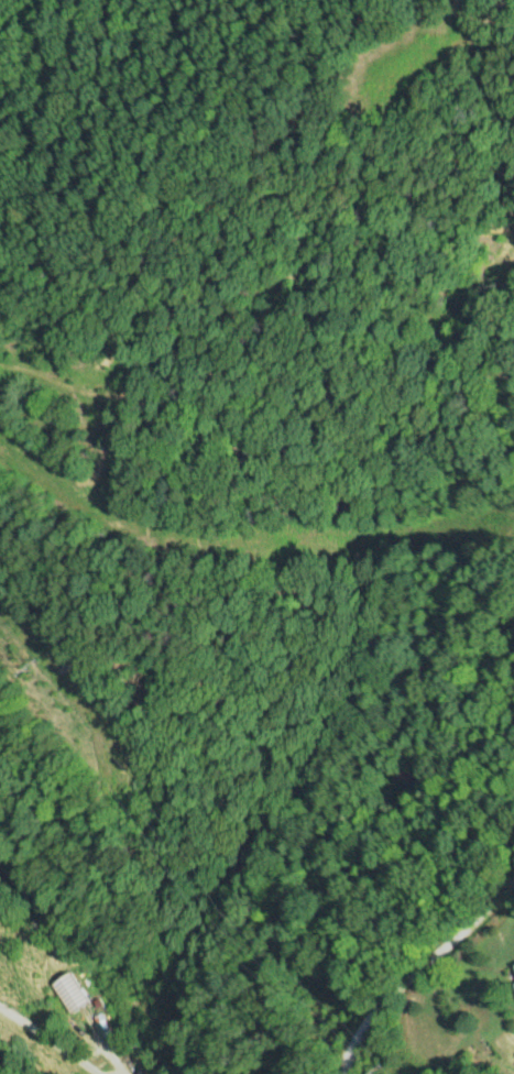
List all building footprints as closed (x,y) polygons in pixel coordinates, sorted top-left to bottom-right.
[(49,984),(69,1012),(87,999),(67,971),(49,984)]
